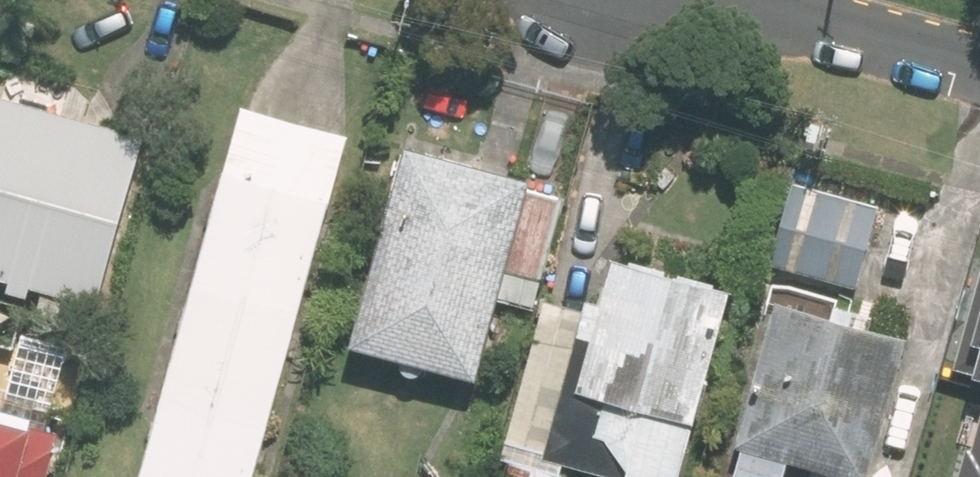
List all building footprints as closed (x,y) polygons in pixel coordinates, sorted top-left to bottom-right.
[(12,275),(7,294),(31,300),(36,282),(107,300),(151,127),(0,88),(0,272),(12,275)] [(247,101),(145,476),(263,476),(356,131),(247,101)] [(482,379),(504,300),(540,310),(557,250),(542,245),(550,216),(529,211),(538,177),(415,143),(412,155),(397,151),(377,224),(392,228),(359,345),(482,379)] [(862,290),(883,203),(825,189),(804,276),(862,290)] [(618,476),(687,476),(739,282),(623,251),(599,339),(543,324),(502,476),(563,476),(567,463),(618,476)] [(794,462),(846,476),(877,476),(917,334),(785,297),(735,476),(790,476),(794,462)] [(60,430),(25,421),(32,393),(0,385),(0,476),(49,476),(60,430)] [(962,476),(979,476),(979,409),(962,476)]
